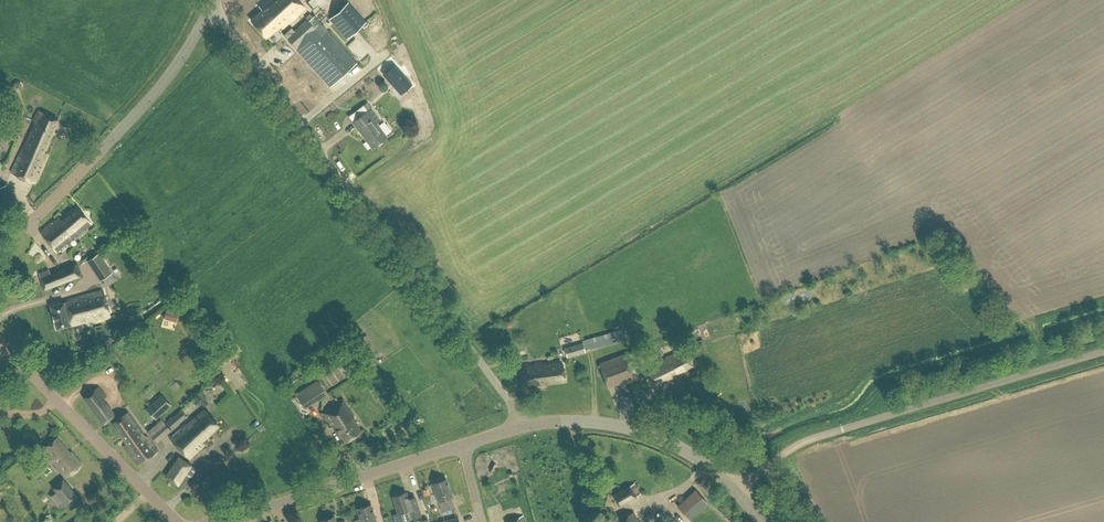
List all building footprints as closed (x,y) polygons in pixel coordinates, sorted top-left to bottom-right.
[(278,29),(303,7),(298,0),(267,0),(258,7),(262,11),(251,20),(266,37),(276,28),(278,29)] [(347,0),(306,0),(325,22),(329,19),(346,39),(365,21),(347,0)] [(356,63),(314,15),(308,21),(306,18),(286,37),(329,87),(356,63)] [(476,41),(478,47),(493,41),(491,35),(476,41)] [(371,109),(368,111),(354,122),(353,122),(371,148),(386,137),(376,122),(379,120),(371,109)] [(57,119),(37,111),(33,120),(35,122),(24,147),(21,147),(10,172),(34,183),(48,154),(42,152),(57,119)] [(7,184),(0,186),(0,207),(11,204),(7,184)] [(92,223),(78,207),(63,219),(60,216),(40,232),(56,252),(92,223)] [(112,272),(100,253),(87,261),(99,280),(112,272)] [(81,275),(77,264),(51,273),(49,269),(38,273),(44,288),(81,275)] [(110,316),(103,289),(51,304),(58,328),(77,322),(78,325),(110,316)] [(142,317),(140,308),(126,310),(128,320),(142,317)] [(587,348),(609,344),(608,339),(617,337),(628,335),(628,331),(585,339),(587,348)] [(585,352),(582,342),(564,347),(567,357),(585,352)] [(233,354),(226,345),(214,354),(221,363),(233,354)] [(689,366),(682,352),(675,356),(674,354),(664,359),(664,358),(643,367),(653,388),(671,379),(669,375),(689,366)] [(633,378),(624,353),(598,363),(608,388),(633,378)] [(540,362),(536,363),(539,387),(545,386),(544,384),(565,381),(563,364),(558,364),(557,363),(543,364),(543,362),(540,362)] [(539,387),(536,363),(519,365),(523,389),(539,387)] [(326,394),(318,380),(295,394),(303,407),(326,394)] [(106,396),(98,385),(82,396),(103,425),(111,418),(99,401),(106,396)] [(171,405),(161,394),(146,407),(156,419),(171,405)] [(354,416),(344,399),(322,412),(330,424),(333,422),(346,442),(361,433),(351,418),(354,416)] [(218,424),(203,407),(183,424),(169,435),(188,457),(204,443),(201,439),(203,437),(218,424)] [(186,417),(180,410),(167,421),(173,428),(186,417)] [(112,423),(124,441),(142,429),(130,411),(112,423)] [(171,430),(164,421),(149,434),(157,443),(171,430)] [(142,429),(124,441),(123,442),(137,464),(157,450),(142,429)] [(68,453),(55,435),(41,446),(64,474),(79,462),(71,451),(68,453)] [(191,465),(178,457),(165,477),(178,485),(191,465)] [(81,502),(63,478),(52,487),(55,492),(50,495),(58,506),(64,502),(71,510),(81,502)] [(432,483),(442,511),(454,507),(450,497),(452,496),(446,478),(432,483)] [(636,496),(629,485),(612,494),(619,506),(636,496)] [(707,503),(694,489),(677,505),(689,519),(707,503)] [(406,492),(392,497),(397,512),(392,514),(395,521),(400,521),(405,520),(402,512),(410,509),(412,518),(422,515),(416,496),(408,499),(406,492)] [(371,504),(356,509),(360,518),(354,520),(355,521),(375,521),(377,521),(371,504)] [(632,513),(615,521),(637,521),(632,513)]
